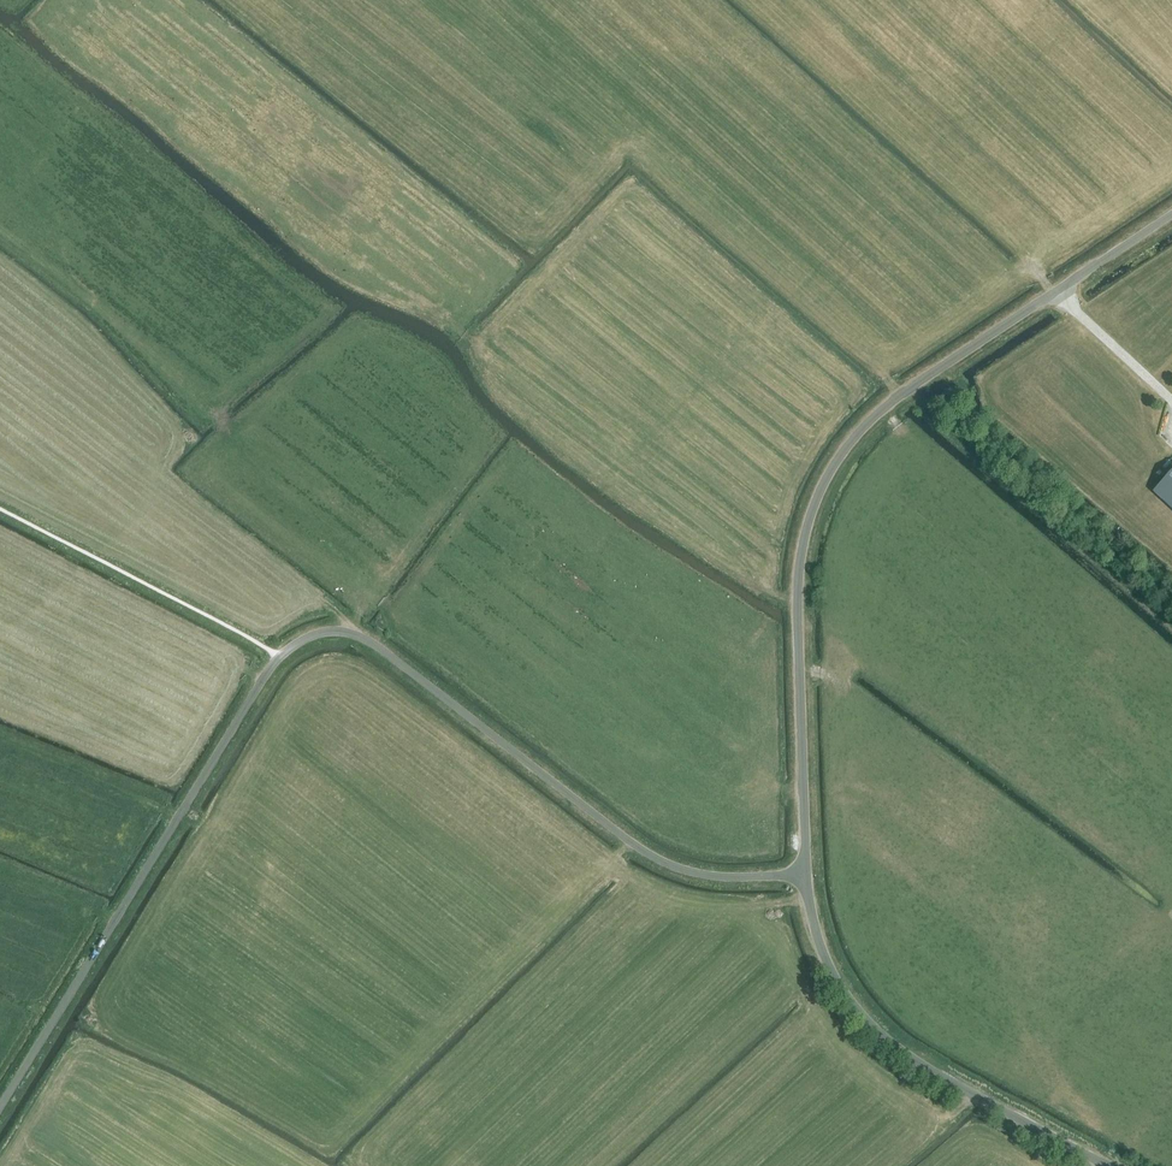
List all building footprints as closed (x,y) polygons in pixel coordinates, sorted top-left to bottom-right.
[(1171,507),(1171,472),(1155,491),(1171,507)]
